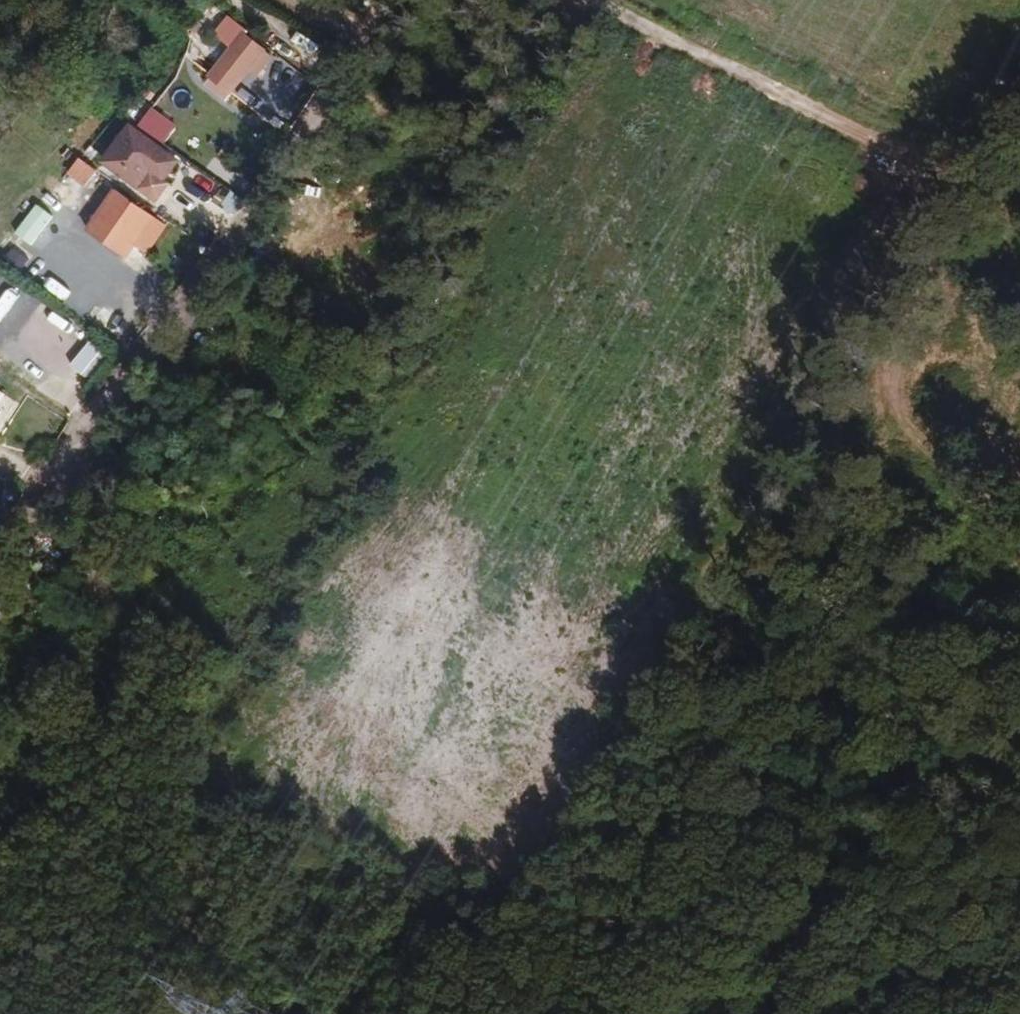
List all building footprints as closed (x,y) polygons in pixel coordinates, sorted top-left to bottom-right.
[(232,99),(266,50),(243,33),(209,81),(232,99)] [(145,195),(168,155),(132,132),(107,169),(145,195)] [(80,159),(67,175),(86,189),(98,173),(80,159)] [(166,230),(116,195),(87,237),(125,263),(133,252),(147,261),(166,230)] [(50,205),(14,254),(31,267),(67,218),(50,205)] [(9,286),(0,304),(0,316),(4,318),(12,302),(18,291),(9,286)] [(40,302),(18,291),(12,302),(34,314),(37,309),(40,302)] [(66,324),(37,309),(34,314),(21,339),(50,354),(66,324)] [(12,345),(0,367),(0,372),(27,386),(41,360),(12,345)] [(2,397),(0,401),(0,436),(17,404),(2,397)]
